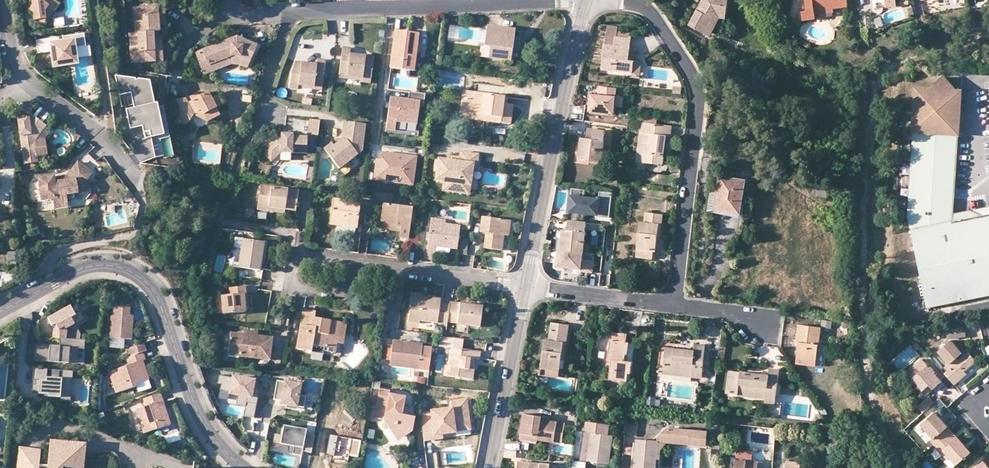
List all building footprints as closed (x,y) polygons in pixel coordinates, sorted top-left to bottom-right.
[(55,0),(32,0),(33,4),(34,12),(36,22),(48,20),(50,20),(57,11),(51,6),(55,0)] [(56,0),(55,0),(51,6),(57,11),(62,4),(56,0)] [(689,25),(704,34),(713,19),(709,17),(711,12),(727,16),(730,0),(704,0),(689,25)] [(815,18),(815,13),(834,11),(848,9),(847,0),(813,0),(805,1),(807,13),(802,14),(804,24),(816,22),(815,18)] [(896,0),(885,0),(886,1),(886,9),(896,8),(896,0)] [(161,33),(161,28),(160,8),(135,10),(136,35),(155,34),(161,33)] [(726,20),(727,16),(711,12),(709,17),(713,19),(704,34),(709,37),(721,19),(726,20)] [(629,60),(630,54),(632,39),(617,37),(618,28),(608,27),(603,69),(633,72),(634,61),(629,60)] [(518,32),(491,28),(488,49),(493,50),(492,59),(513,63),(518,32)] [(414,52),(416,53),(419,33),(395,30),(391,67),(411,70),(414,52)] [(155,34),(136,35),(131,35),(132,63),(156,63),(155,42),(155,34)] [(78,49),(87,48),(85,35),(65,38),(65,41),(60,42),(60,38),(38,42),(39,55),(51,53),(54,69),(74,67),(80,59),(78,49)] [(239,57),(250,62),(257,46),(237,37),(203,51),(209,65),(230,57),(239,57)] [(163,42),(155,42),(156,63),(163,62),(163,42)] [(87,48),(78,49),(80,59),(92,58),(91,48),(87,48)] [(365,62),(365,57),(350,55),(350,49),(342,48),(338,76),(362,79),(361,82),(370,83),(373,63),(365,62)] [(247,67),(250,62),(239,57),(230,57),(209,65),(203,51),(196,53),(205,75),(229,65),(238,64),(247,67)] [(316,65),(300,63),(299,69),(292,68),(290,74),(288,88),(297,89),(298,86),(321,89),(325,61),(316,60),(316,65)] [(137,110),(130,111),(133,131),(145,129),(147,136),(152,135),(153,140),(167,137),(161,106),(159,107),(154,83),(118,77),(122,97),(134,95),(137,110)] [(946,223),(952,134),(959,135),(962,91),(956,91),(945,77),(936,84),(935,90),(917,89),(909,218),(927,307),(960,301),(988,295),(988,214),(946,223)] [(591,96),(588,114),(613,117),(614,110),(622,111),(623,101),(617,100),(618,91),(600,89),(599,97),(591,96)] [(424,107),(425,94),(410,92),(409,100),(395,98),(394,108),(389,107),(386,128),(396,130),(397,121),(417,123),(420,106),(424,107)] [(202,113),(209,124),(222,116),(218,110),(228,105),(222,95),(214,100),(210,94),(202,98),(200,95),(193,99),(194,102),(190,105),(188,100),(179,101),(183,126),(189,125),(195,116),(202,113)] [(476,98),(464,96),(462,113),(502,118),(502,124),(513,126),(516,107),(506,105),(507,98),(477,94),(476,98)] [(195,116),(209,124),(202,113),(195,116)] [(501,125),(502,124),(502,118),(462,113),(461,120),(501,125)] [(34,115),(18,118),(25,162),(37,160),(36,156),(47,155),(45,140),(34,142),(47,126),(34,115)] [(644,116),(643,124),(657,126),(658,118),(644,116)] [(309,120),(308,133),(317,135),(319,121),(309,120)] [(348,141),(343,141),(336,146),(334,143),(327,149),(341,169),(363,152),(367,125),(350,123),(349,132),(348,141)] [(646,145),(644,165),(663,167),(667,138),(671,139),(672,128),(657,126),(643,124),(642,124),(639,144),(646,145)] [(134,138),(146,136),(145,130),(133,131),(134,138)] [(585,150),(581,149),(579,161),(602,164),(606,133),(588,131),(587,141),(586,141),(585,150)] [(959,135),(952,134),(946,223),(988,214),(988,206),(954,213),(959,135)] [(296,136),(288,135),(288,140),(284,140),(278,140),(265,153),(274,163),(283,154),(309,155),(310,139),(295,138),(296,136)] [(158,159),(153,140),(135,143),(138,154),(135,156),(141,163),(144,163),(158,159)] [(637,164),(644,165),(646,145),(639,144),(637,164)] [(415,185),(419,157),(384,152),(383,160),(378,159),(375,180),(387,181),(388,175),(404,177),(403,184),(415,185)] [(453,161),(439,159),(436,181),(445,183),(444,192),(464,194),(465,185),(472,186),(475,164),(479,165),(480,155),(462,153),(462,158),(461,162),(453,161)] [(55,182),(54,176),(38,178),(41,200),(52,198),(53,207),(67,205),(67,200),(74,199),(73,193),(87,191),(86,180),(92,173),(77,162),(68,174),(64,181),(55,182)] [(718,189),(715,210),(740,213),(745,181),(720,177),(718,189)] [(828,185),(815,183),(813,195),(826,197),(828,185)] [(270,208),(287,210),(297,211),(300,191),(262,186),(259,204),(270,205),(270,208)] [(715,212),(715,210),(718,189),(711,187),(707,211),(715,212)] [(609,220),(612,195),(598,193),(598,199),(584,198),(585,192),(570,190),(567,215),(609,220)] [(389,201),(390,194),(375,192),(374,202),(381,202),(381,200),(389,201)] [(361,202),(333,198),(330,223),(357,227),(361,202)] [(286,214),(287,210),(270,208),(270,205),(259,204),(259,210),(286,214)] [(402,227),(401,232),(401,237),(410,238),(414,209),(384,204),(382,224),(402,227)] [(659,237),(662,238),(664,217),(646,215),(645,224),(641,223),(636,259),(653,261),(654,254),(657,254),(659,237)] [(511,220),(482,216),(480,231),(486,232),(484,247),(502,249),(504,235),(509,236),(511,220)] [(564,232),(562,253),(585,255),(588,225),(570,223),(569,233),(564,232)] [(381,229),(401,232),(402,227),(382,224),(381,229)] [(437,251),(437,246),(447,248),(451,248),(459,249),(462,226),(447,224),(447,226),(433,224),(429,249),(437,251)] [(562,253),(564,232),(558,231),(556,252),(558,252),(562,253)] [(409,248),(418,249),(420,233),(413,232),(412,241),(410,241),(409,248)] [(240,268),(261,271),(262,265),(263,255),(267,256),(269,243),(244,240),(242,250),(240,268)] [(562,253),(558,252),(557,266),(581,269),(581,274),(594,275),(595,264),(584,263),(585,255),(562,253)] [(223,297),(224,313),(225,315),(247,313),(245,295),(247,295),(247,288),(231,289),(231,296),(223,297)] [(424,295),(413,293),(409,321),(420,323),(420,320),(448,324),(448,321),(450,304),(441,303),(441,299),(423,297),(424,295)] [(482,306),(451,302),(450,304),(448,321),(457,323),(457,324),(479,327),(482,306)] [(61,338),(67,339),(68,331),(67,329),(84,319),(81,313),(76,315),(71,306),(48,318),(54,329),(53,338),(61,338)] [(111,339),(130,341),(130,338),(133,338),(135,317),(131,316),(131,309),(113,307),(111,339)] [(340,336),(346,337),(348,324),(317,318),(318,312),(305,310),(298,350),(313,353),(314,347),(325,349),(325,352),(337,354),(338,344),(340,336)] [(605,313),(597,312),(596,321),(604,321),(605,313)] [(570,326),(552,323),(549,340),(546,340),(540,374),(560,377),(562,360),(564,360),(570,326)] [(965,334),(963,325),(945,329),(947,338),(965,334)] [(822,330),(800,327),(797,345),(800,345),(798,359),(817,362),(822,330)] [(246,331),(245,335),(245,337),(259,339),(259,337),(260,333),(246,331)] [(245,337),(245,335),(232,333),(230,350),(239,352),(239,357),(270,361),(273,339),(259,337),(259,339),(245,337)] [(628,357),(630,345),(630,344),(627,344),(628,336),(612,334),(608,361),(612,362),(609,380),(628,383),(629,375),(631,376),(633,363),(625,362),(626,357),(628,357)] [(85,349),(86,340),(67,339),(61,338),(60,346),(60,348),(54,348),(54,345),(35,344),(34,360),(69,363),(70,360),(78,361),(79,349),(85,349)] [(956,375),(963,369),(974,360),(967,351),(960,357),(958,354),(961,351),(950,339),(937,350),(950,365),(943,371),(953,383),(959,378),(956,375)] [(391,365),(421,370),(423,347),(424,344),(394,341),(394,346),(391,360),(391,365)] [(143,354),(148,353),(145,345),(130,350),(132,358),(143,354)] [(382,359),(391,360),(394,346),(384,345),(382,359)] [(636,346),(630,345),(628,357),(626,357),(625,362),(633,363),(636,346)] [(692,373),(692,379),(702,380),(706,348),(694,346),(694,352),(666,349),(664,366),(683,369),(683,372),(692,373)] [(324,355),(325,352),(325,349),(314,347),(313,353),(324,355)] [(434,348),(423,347),(421,370),(431,371),(434,348)] [(472,360),(476,361),(480,361),(481,353),(452,349),(450,367),(446,367),(445,377),(474,381),(475,371),(471,370),(472,360)] [(11,359),(11,351),(3,351),(2,357),(2,358),(11,359)] [(145,362),(143,354),(132,358),(128,359),(131,366),(110,372),(117,394),(137,388),(136,385),(149,381),(143,363),(145,362)] [(929,364),(928,366),(920,357),(905,370),(922,389),(928,383),(932,387),(940,380),(934,373),(935,371),(929,364)] [(817,362),(798,359),(797,366),(816,369),(817,362)] [(691,383),(692,379),(692,373),(683,372),(683,369),(664,366),(662,380),(691,383)] [(72,400),(75,371),(63,370),(62,378),(49,377),(49,369),(32,368),(31,388),(38,389),(38,392),(48,393),(48,396),(60,397),(60,399),(72,400)] [(966,373),(963,369),(956,375),(959,378),(966,373)] [(766,396),(765,401),(765,404),(775,405),(780,372),(769,370),(768,377),(730,372),(726,395),(738,397),(739,392),(766,396)] [(256,418),(261,389),(258,389),(259,385),(260,381),(235,377),(235,378),(220,375),(219,383),(223,384),(221,390),(232,392),(232,393),(240,395),(249,397),(247,406),(245,416),(256,418)] [(305,408),(307,396),(300,395),(302,384),(279,380),(275,399),(283,400),(283,401),(286,402),(288,404),(298,406),(305,408)] [(928,383),(922,389),(925,393),(932,387),(928,383)] [(395,438),(406,440),(414,434),(416,420),(404,417),(407,399),(391,396),(392,393),(381,391),(380,397),(378,412),(388,414),(386,423),(395,438)] [(738,397),(765,401),(766,396),(739,392),(738,397)] [(171,427),(162,395),(145,400),(147,407),(137,410),(144,435),(171,427)] [(238,405),(247,406),(249,397),(240,395),(238,405)] [(378,412),(380,397),(373,396),(368,422),(376,423),(376,421),(378,412)] [(928,396),(917,406),(922,411),(933,401),(928,396)] [(646,408),(660,408),(661,400),(647,399),(646,408)] [(457,429),(473,428),(470,401),(454,403),(455,410),(434,412),(435,416),(425,417),(427,442),(438,441),(437,437),(446,436),(458,435),(457,433),(457,429)] [(931,437),(928,439),(933,445),(947,434),(941,428),(946,424),(933,409),(918,422),(925,429),(931,437)] [(385,423),(386,423),(388,414),(378,412),(376,421),(385,423)] [(621,422),(622,414),(613,413),(612,420),(621,422)] [(540,437),(539,440),(562,444),(566,423),(543,420),(544,417),(525,414),(522,434),(540,437)] [(583,430),(579,460),(590,462),(590,461),(609,464),(614,435),(610,435),(611,425),(587,421),(585,430),(583,430)] [(312,453),(316,436),(307,434),(308,429),(285,425),(283,435),(281,444),(295,446),(293,454),(303,456),(303,451),(312,453)] [(922,432),(928,439),(931,437),(925,429),(922,432)] [(668,430),(659,438),(666,444),(706,448),(708,434),(668,430)] [(276,434),(274,442),(281,444),(283,435),(276,434)] [(539,442),(539,440),(540,437),(522,434),(521,439),(539,442)] [(941,448),(948,456),(954,463),(968,451),(955,436),(951,439),(947,434),(933,445),(938,451),(941,448)] [(662,454),(666,444),(659,438),(658,443),(658,462),(661,463),(662,454)] [(658,462),(658,443),(637,441),(637,445),(635,467),(657,467),(658,462)] [(88,446),(54,443),(52,467),(86,467),(88,446)] [(44,450),(20,448),(18,467),(42,467),(44,450)] [(945,459),(948,456),(941,448),(938,451),(945,459)] [(735,460),(751,461),(752,453),(736,452),(735,460)] [(970,467),(988,467),(981,458),(970,467)]
